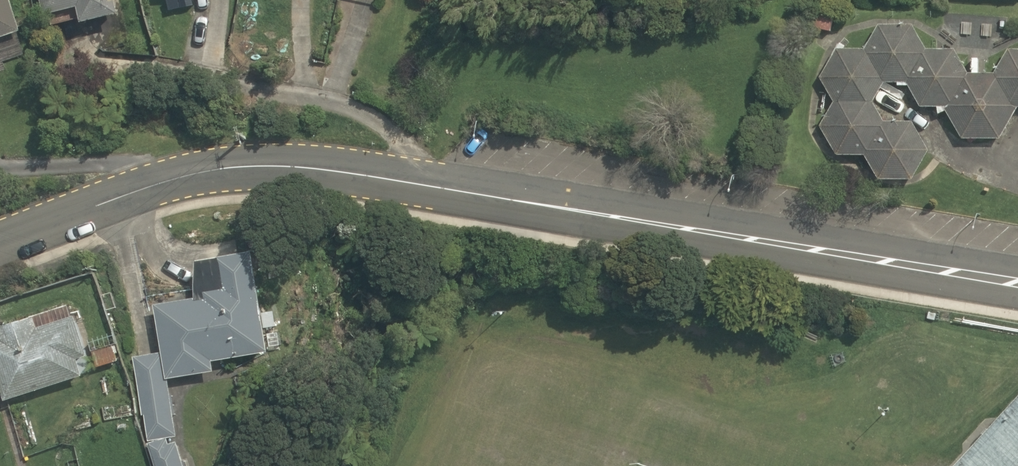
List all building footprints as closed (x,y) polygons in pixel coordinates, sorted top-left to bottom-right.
[(16,36),(6,0),(0,0),(0,40),(16,36)] [(45,17),(71,11),(74,25),(120,14),(116,0),(41,0),(45,17)] [(863,48),(883,82),(905,81),(925,48),(911,24),(877,24),(863,48)] [(0,44),(0,63),(19,56),(13,39),(0,44)] [(818,77),(832,101),(872,101),(883,82),(863,48),(835,48),(818,77)] [(905,81),(919,106),(944,106),(966,72),(953,48),(925,48),(905,81)] [(1015,106),(1017,106),(1017,48),(1008,48),(993,72),(1015,106)] [(944,106),(961,138),(999,137),(1015,106),(993,72),(966,72),(944,106)] [(818,127),(835,154),(863,155),(883,121),(872,101),(832,101),(818,127)] [(863,155),(878,179),(911,179),(927,149),(911,121),(883,121),(863,155)] [(201,299),(159,306),(167,353),(171,380),(220,373),(218,363),(278,354),(262,254),(207,262),(201,299)] [(66,299),(0,321),(0,391),(1,391),(4,399),(90,371),(66,299)] [(167,353),(135,357),(151,442),(173,438),(183,436),(171,380),(167,353)] [(951,465),(1017,465),(1017,393),(951,465)] [(151,445),(158,465),(189,465),(182,443),(175,445),(173,438),(151,445)]
